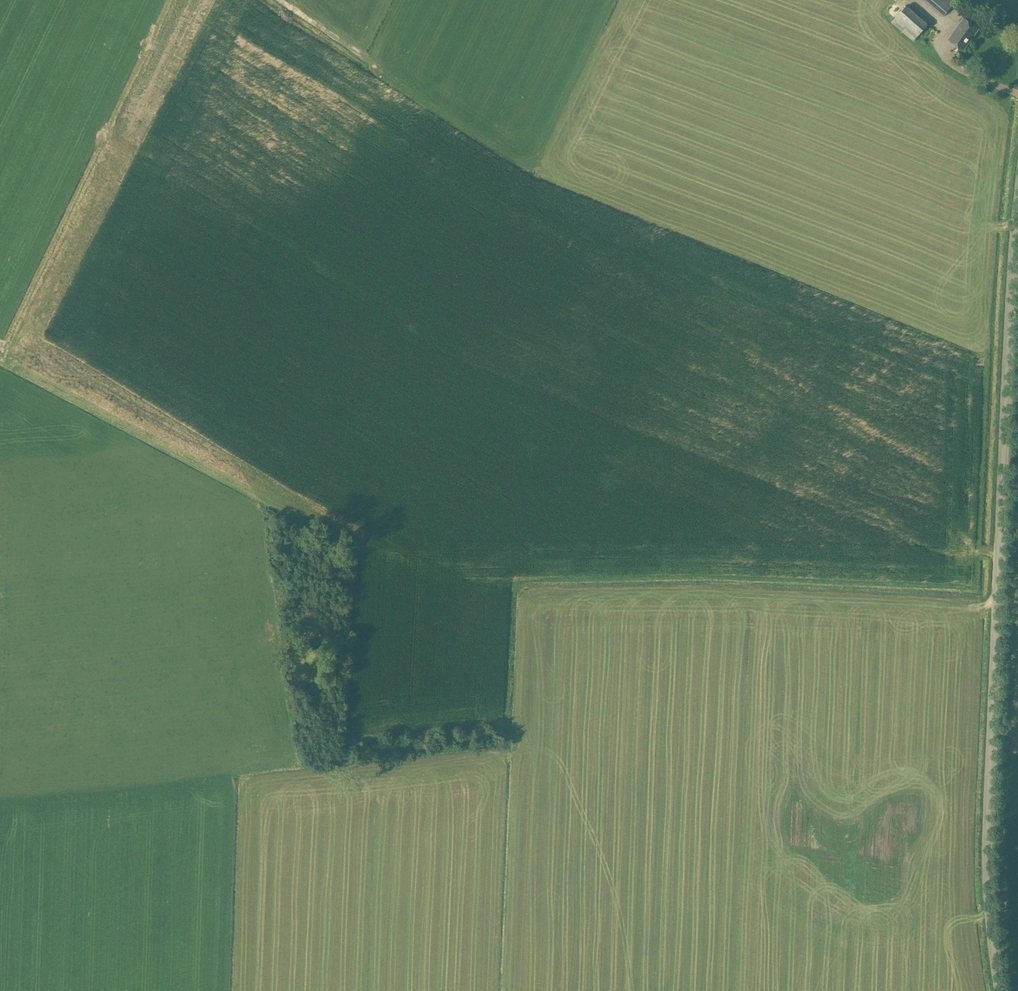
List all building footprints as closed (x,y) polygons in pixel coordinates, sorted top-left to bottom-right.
[(943,17),(955,3),(951,0),(923,0),(943,17)] [(913,56),(926,42),(936,31),(907,5),(891,22),(912,40),(905,49),(913,56)] [(949,39),(963,50),(979,28),(964,18),(949,39)]
